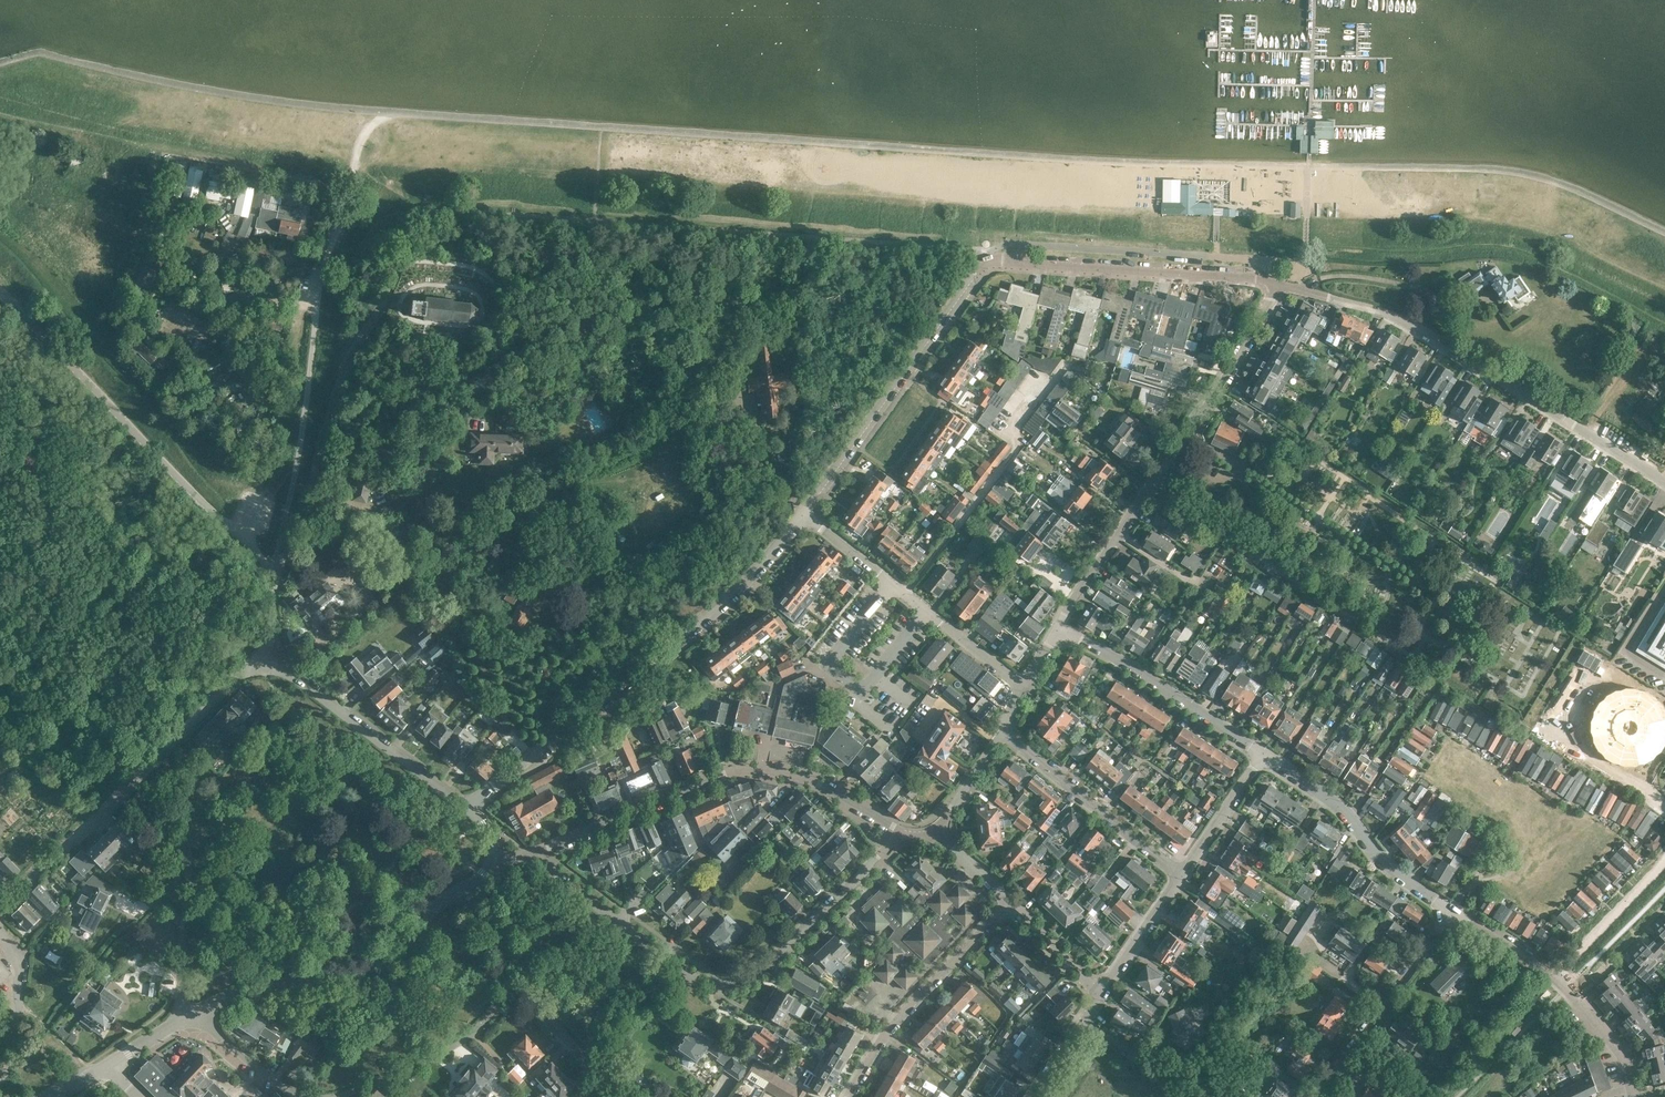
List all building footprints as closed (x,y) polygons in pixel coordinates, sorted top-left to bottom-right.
[(1312,138),(1312,154),(1318,154),(1319,139),(1334,139),(1334,122),(1322,121),(1316,121),(1316,136),(1314,136),(1312,138)] [(1298,127),(1298,140),(1302,140),(1301,154),(1308,154),(1309,138),(1307,136),(1304,136),(1305,129),(1303,127),(1298,127)] [(81,152),(65,157),(68,168),(84,163),(81,152)] [(174,167),(168,195),(175,196),(182,168),(174,167)] [(192,176),(188,175),(186,184),(191,185),(190,189),(197,191),(201,174),(193,172),(192,176)] [(232,185),(209,181),(207,190),(230,194),(232,185)] [(1180,185),(1180,203),(1163,203),(1161,203),(1161,216),(1212,216),(1212,207),(1212,205),(1197,205),(1197,186),(1180,185)] [(227,233),(220,249),(227,252),(229,248),(242,253),(258,216),(249,214),(253,193),(246,191),(243,206),(237,205),(234,218),(241,220),(242,214),(244,214),(243,217),(245,217),(236,237),(227,233)] [(194,199),(182,196),(180,203),(192,206),(194,199)] [(179,206),(165,197),(159,205),(173,214),(179,206)] [(1292,204),(1291,217),(1301,217),(1301,204),(1292,204)] [(210,206),(207,209),(220,218),(225,213),(216,206),(213,209),(210,206)] [(302,211),(279,207),(276,220),(260,216),(257,223),(267,225),(266,228),(279,230),(279,233),(288,234),(287,241),(295,243),(297,236),(302,211)] [(167,226),(157,222),(153,230),(163,234),(167,226)] [(227,224),(224,231),(235,235),(238,229),(227,224)] [(153,231),(148,242),(153,244),(158,233),(153,231)] [(423,243),(428,253),(443,246),(438,236),(423,243)] [(542,241),(534,249),(546,262),(555,255),(550,250),(555,246),(550,241),(546,245),(542,241)] [(274,251),(261,246),(259,252),(271,257),(274,251)] [(159,258),(146,253),(135,281),(145,284),(152,263),(156,265),(159,258)] [(269,259),(262,256),(259,263),(266,266),(269,259)] [(228,264),(213,257),(209,266),(224,273),(228,264)] [(776,261),(762,269),(768,279),(782,271),(776,261)] [(943,265),(928,272),(933,282),(948,275),(943,265)] [(1469,273),(1458,280),(1464,288),(1467,286),(1473,294),(1489,283),(1487,282),(1491,279),(1492,281),(1493,281),(1495,284),(1494,285),(1504,302),(1513,296),(1517,302),(1530,293),(1519,276),(1508,284),(1505,278),(1503,279),(1501,276),(1502,275),(1497,266),(1486,273),(1488,275),(1484,277),(1480,272),(1472,277),(1469,273)] [(204,273),(195,286),(200,289),(208,276),(204,273)] [(1040,295),(1039,295),(1023,290),(1024,286),(1012,283),(1009,291),(1000,288),(997,299),(1006,302),(1024,307),(1013,345),(1004,342),(1002,350),(1018,362),(1020,352),(1023,353),(1026,343),(1038,304),(1040,295)] [(1071,297),(1055,292),(1056,289),(1042,285),(1039,295),(1040,295),(1038,304),(1055,309),(1045,341),(1043,347),(1056,351),(1069,306),(1071,297)] [(1071,297),(1069,306),(1086,311),(1077,343),(1075,343),(1072,355),(1085,359),(1100,308),(1103,300),(1102,299),(1086,295),(1087,291),(1074,287),(1071,297)] [(1134,302),(1117,297),(1118,293),(1105,289),(1102,299),(1103,300),(1100,308),(1118,314),(1104,359),(1116,363),(1130,316),(1134,302)] [(1141,341),(1146,343),(1153,345),(1154,341),(1155,341),(1163,312),(1167,300),(1166,300),(1157,297),(1156,301),(1149,299),(1150,295),(1136,292),(1134,302),(1130,316),(1147,321),(1142,338),(1141,341)] [(1184,350),(1187,339),(1194,314),(1197,306),(1196,306),(1180,301),(1181,297),(1168,293),(1166,300),(1167,300),(1163,312),(1180,317),(1170,350),(1183,353),(1184,350)] [(1197,306),(1194,314),(1212,319),(1204,344),(1201,353),(1209,356),(1212,356),(1215,354),(1219,346),(1217,345),(1227,309),(1211,304),(1212,299),(1199,295),(1196,306),(1197,306)] [(412,300),(411,309),(410,314),(423,315),(423,319),(452,321),(452,320),(466,321),(475,318),(476,309),(468,304),(454,303),(454,301),(425,298),(425,301),(412,300)] [(1304,301),(1300,307),(1293,319),(1293,320),(1313,331),(1315,333),(1319,335),(1324,328),(1325,329),(1330,321),(1314,311),(1316,308),(1304,301)] [(147,309),(132,304),(129,314),(145,318),(147,309)] [(248,304),(244,308),(250,312),(253,308),(248,304)] [(272,313),(267,329),(280,332),(285,317),(272,313)] [(1336,333),(1348,338),(1349,338),(1356,320),(1354,319),(1354,318),(1351,317),(1349,317),(1343,315),(1341,321),(1335,319),(1326,340),(1332,344),(1336,333)] [(1280,329),(1300,341),(1308,345),(1315,333),(1313,331),(1293,320),(1293,319),(1288,316),(1280,329)] [(1366,329),(1368,324),(1363,322),(1362,321),(1359,320),(1358,320),(1356,320),(1349,338),(1360,342),(1361,344),(1365,345),(1373,332),(1366,329)] [(1630,320),(1620,336),(1630,341),(1639,326),(1630,320)] [(280,339),(258,326),(254,332),(277,345),(280,339)] [(1600,327),(1593,334),(1603,345),(1611,338),(1600,327)] [(1273,341),(1293,353),(1300,341),(1280,329),(1273,341)] [(1399,340),(1383,329),(1371,348),(1367,346),(1362,355),(1362,356),(1362,357),(1363,358),(1365,359),(1366,356),(1376,362),(1381,355),(1393,362),(1397,354),(1392,351),(1399,340)] [(970,341),(962,352),(980,364),(988,353),(986,352),(990,345),(979,337),(974,344),(970,341)] [(851,339),(843,346),(853,358),(862,351),(851,339)] [(1190,342),(1187,339),(1184,350),(1193,353),(1196,344),(1190,342)] [(1273,341),(1266,354),(1286,366),(1293,353),(1273,341)] [(1194,357),(1190,356),(1183,353),(1170,350),(1153,345),(1146,343),(1141,351),(1140,355),(1166,362),(1163,373),(1146,368),(1144,375),(1167,381),(1186,387),(1189,374),(1186,373),(1188,366),(1191,367),(1194,357)] [(759,391),(762,418),(762,419),(779,417),(776,390),(787,388),(785,375),(771,377),(767,344),(758,345),(761,378),(746,380),(747,393),(759,391)] [(223,361),(231,359),(226,345),(219,348),(223,361)] [(1419,368),(1426,357),(1410,347),(1398,365),(1414,375),(1412,379),(1417,383),(1424,372),(1419,368)] [(1343,362),(1347,355),(1338,350),(1336,355),(1340,357),(1343,362)] [(982,366),(980,364),(962,352),(959,357),(957,355),(954,360),(956,362),(955,363),(973,376),(972,376),(974,377),(982,366)] [(1286,366),(1266,354),(1258,366),(1287,383),(1294,370),(1286,366)] [(1343,362),(1342,365),(1347,368),(1349,364),(1351,365),(1354,360),(1347,355),(1343,362)] [(1033,366),(1033,368),(1051,374),(1062,359),(1022,358),(1033,366)] [(1022,360),(1018,366),(1027,373),(1031,367),(1022,360)] [(955,363),(947,374),(965,386),(972,376),(973,376),(955,363)] [(1453,374),(1437,364),(1421,389),(1433,397),(1431,400),(1440,406),(1456,381),(1451,377),(1453,374)] [(185,370),(179,365),(174,370),(180,375),(185,370)] [(1334,377),(1339,380),(1347,368),(1342,365),(1334,377)] [(1027,373),(1018,366),(1014,371),(1023,378),(1027,373)] [(1258,366),(1251,379),(1279,395),(1287,383),(1258,366)] [(1338,389),(1344,392),(1358,370),(1352,366),(1338,389)] [(1390,384),(1398,373),(1391,369),(1384,380),(1390,384)] [(999,371),(996,376),(1003,380),(1006,376),(999,371)] [(1023,378),(1014,371),(1005,383),(1015,390),(1023,378)] [(1068,371),(1061,379),(1071,387),(1078,378),(1070,372),(1068,371)] [(1170,382),(1167,381),(1144,375),(1132,371),(1128,383),(1151,389),(1146,408),(1164,413),(1168,400),(1165,399),(1170,382)] [(939,385),(943,387),(938,394),(948,401),(957,389),(964,394),(968,388),(965,386),(947,374),(939,385)] [(1003,380),(996,376),(992,380),(999,385),(1003,380)] [(1331,392),(1339,380),(1334,377),(1326,389),(1331,392)] [(1061,379),(1057,385),(1067,392),(1071,387),(1061,379)] [(1279,395),(1251,379),(1244,392),(1253,397),(1250,403),(1269,413),(1279,395)] [(1468,423),(1471,418),(1480,404),(1485,396),(1480,392),(1464,381),(1452,400),(1456,403),(1450,412),(1468,423)] [(1015,390),(1005,383),(1002,388),(1011,395),(1015,390)] [(1062,398),(1067,392),(1057,385),(1052,390),(1062,398)] [(1011,395),(1002,388),(998,394),(1007,401),(1011,395)] [(1331,392),(1326,389),(1318,401),(1323,404),(1331,392)] [(1644,399),(1646,392),(1637,389),(1634,395),(1644,399)] [(1058,403),(1061,400),(1062,398),(1052,390),(1048,396),(1058,403)] [(983,393),(980,397),(987,402),(990,398),(983,393)] [(720,394),(707,397),(710,411),(724,407),(720,394)] [(998,394),(994,399),(1003,406),(1007,401),(998,394)] [(1044,401),(1054,409),(1058,403),(1048,396),(1044,401)] [(987,402),(980,397),(977,402),(983,407),(987,402)] [(213,402),(210,399),(203,405),(208,410),(212,406),(216,410),(216,409),(221,414),(225,410),(214,400),(213,402)] [(990,405),(999,412),(1003,406),(994,399),(990,405)] [(1486,407),(1480,404),(1471,418),(1468,423),(1457,441),(1465,445),(1468,445),(1471,439),(1484,447),(1496,428),(1508,409),(1491,399),(1486,407)] [(1054,409),(1050,414),(1046,418),(1062,431),(1066,426),(1073,431),(1083,417),(1061,400),(1058,403),(1054,409)] [(1040,406),(1050,414),(1054,409),(1044,401),(1040,406)] [(1228,410),(1241,418),(1236,424),(1258,438),(1264,429),(1250,420),(1254,413),(1234,401),(1228,410)] [(1318,401),(1311,413),(1316,416),(1323,404),(1318,401)] [(986,410),(996,417),(999,412),(990,405),(986,410)] [(1046,419),(1046,418),(1050,414),(1040,406),(1036,411),(1046,419)] [(1097,419),(1104,410),(1099,406),(1092,415),(1097,419)] [(948,410),(940,421),(954,431),(963,437),(972,424),(968,421),(958,414),(957,416),(948,410)] [(982,416),(992,423),(996,417),(986,410),(982,416)] [(1412,415),(1403,410),(1394,425),(1400,429),(1403,425),(1405,426),(1412,415)] [(1042,425),(1046,419),(1036,411),(1032,417),(1042,425)] [(1638,415),(1634,411),(1630,416),(1634,420),(1633,421),(1645,431),(1646,430),(1650,434),(1659,423),(1655,420),(1651,424),(1639,414),(1638,415)] [(1308,428),(1316,416),(1311,413),(1303,425),(1308,428)] [(1122,421),(1114,432),(1131,446),(1140,434),(1132,427),(1135,423),(1124,414),(1120,419),(1122,421)] [(982,416),(978,422),(987,429),(992,423),(982,416)] [(1528,448),(1539,431),(1534,427),(1534,426),(1518,416),(1506,435),(1522,445),(1518,451),(1524,455),(1528,448)] [(1032,417),(1027,423),(1037,430),(1038,429),(1042,425),(1032,417)] [(1161,422),(1157,418),(1152,423),(1157,427),(1161,422)] [(954,431),(940,421),(933,432),(952,445),(955,448),(963,437),(954,431)] [(1240,440),(1244,431),(1222,421),(1213,438),(1242,451),(1246,443),(1240,440)] [(433,422),(424,427),(429,436),(438,432),(436,429),(440,427),(438,423),(434,425),(433,422)] [(1033,436),(1037,430),(1027,423),(1023,428),(1033,436)] [(1029,442),(1038,449),(1039,450),(1048,436),(1038,429),(1037,430),(1033,436),(1029,442)] [(933,432),(925,443),(944,456),(952,445),(933,432)] [(1131,446),(1114,432),(1104,444),(1122,458),(1131,446)] [(1545,433),(1534,451),(1529,448),(1521,461),(1531,467),(1538,456),(1550,464),(1555,467),(1562,457),(1557,454),(1563,445),(1545,433)] [(487,434),(470,434),(470,452),(479,452),(479,456),(477,456),(477,459),(479,459),(479,464),(493,464),(493,451),(497,452),(500,452),(501,455),(509,455),(510,453),(522,453),(522,435),(507,435),(507,436),(503,435),(503,434),(493,434),(493,436),(486,436),(487,434)] [(623,436),(615,440),(620,450),(628,446),(623,436)] [(992,457),(999,463),(1002,458),(1004,460),(1012,449),(1011,446),(1004,441),(992,457)] [(944,456),(925,443),(917,454),(931,464),(936,467),(944,456)] [(1662,449),(1658,447),(1655,451),(1664,457),(1664,444),(1662,449)] [(1086,463),(1090,458),(1080,450),(1076,456),(1078,458),(1086,463)] [(1566,460),(1562,457),(1555,467),(1559,469),(1554,477),(1567,485),(1566,488),(1575,494),(1593,468),(1587,464),(1589,462),(1572,451),(1566,460)] [(931,464),(917,454),(910,465),(924,474),(931,464)] [(988,462),(983,468),(991,473),(995,468),(999,463),(992,457),(988,462)] [(1086,463),(1078,458),(1074,463),(1081,469),(1086,463)] [(1086,463),(1093,469),(1106,479),(1114,468),(1103,460),(1100,464),(1095,460),(1093,460),(1090,458),(1086,463)] [(1022,467),(1013,460),(1007,469),(1015,476),(1022,467)] [(1389,478),(1395,469),(1382,460),(1376,469),(1389,478)] [(1081,469),(1081,470),(1087,474),(1084,479),(1097,489),(1106,479),(1093,469),(1086,463),(1081,469)] [(902,476),(905,478),(901,483),(912,490),(920,480),(926,484),(930,479),(924,474),(910,465),(902,476)] [(985,479),(991,473),(983,468),(980,465),(975,472),(978,474),(975,478),(982,483),(985,479)] [(724,477),(731,474),(727,466),(720,469),(724,477)] [(1593,524),(1620,482),(1599,468),(1587,487),(1597,493),(1582,517),(1593,524)] [(874,476),(866,487),(880,497),(892,480),(882,473),(878,479),(874,476)] [(370,481),(358,478),(353,500),(365,503),(370,481)] [(975,478),(967,489),(974,494),(982,483),(975,478)] [(1057,486),(1083,507),(1092,497),(1079,487),(1078,489),(1064,478),(1057,486)] [(998,480),(991,489),(1003,499),(1007,501),(1014,493),(998,480)] [(1083,507),(1057,486),(1050,495),(1064,506),(1063,508),(1075,518),(1083,507)] [(1619,506),(1614,513),(1634,526),(1650,502),(1642,497),(1643,496),(1626,486),(1615,504),(1619,506)] [(859,498),(872,507),(880,497),(866,487),(859,498)] [(962,495),(959,499),(966,504),(974,494),(967,489),(962,495)] [(997,507),(1003,499),(991,489),(985,497),(997,507)] [(1026,503),(1035,510),(1064,532),(1070,523),(1032,495),(1026,503)] [(950,501),(951,502),(946,508),(940,503),(936,504),(933,507),(942,514),(942,515),(952,522),(962,509),(966,504),(959,499),(954,496),(950,501)] [(859,498),(851,509),(869,522),(873,517),(868,513),(872,507),(859,498)] [(892,498),(888,503),(898,510),(902,505),(892,498)] [(1185,515),(1198,523),(1208,506),(1195,499),(1185,515)] [(923,511),(928,505),(924,502),(919,508),(923,511)] [(896,513),(898,510),(888,503),(885,507),(892,513),(893,511),(896,513)] [(928,505),(923,511),(927,515),(932,508),(928,505)] [(873,524),(869,522),(851,509),(843,520),(856,529),(855,531),(862,536),(868,528),(877,534),(880,529),(873,524)] [(1183,531),(1186,526),(1160,509),(1153,519),(1170,529),(1173,524),(1183,531)] [(1058,540),(1064,532),(1035,510),(1029,518),(1058,540)] [(1656,512),(1641,536),(1658,547),(1664,551),(1664,518),(1656,512)] [(942,518),(938,515),(933,520),(938,524),(942,518)] [(1017,528),(1019,526),(1005,515),(999,523),(1013,534),(1017,528)] [(1023,526),(1052,548),(1058,540),(1029,518),(1023,526)] [(876,520),(873,524),(880,529),(883,525),(876,520)] [(1610,528),(1598,520),(1586,539),(1599,547),(1610,528)] [(882,555),(885,558),(902,536),(889,525),(877,540),(880,543),(876,547),(883,553),(882,555)] [(1030,562),(1044,544),(1029,532),(1023,526),(1020,525),(1019,526),(1017,528),(1026,535),(1022,540),(1018,537),(1016,537),(1010,545),(1011,547),(1014,550),(1030,562)] [(1623,534),(1631,539),(1634,534),(1626,529),(1623,534)] [(1142,546),(1164,560),(1176,543),(1161,534),(1160,536),(1152,531),(1142,546)] [(1183,544),(1187,538),(1180,534),(1177,541),(1183,544)] [(902,536),(885,558),(889,561),(891,559),(898,565),(913,545),(902,536)] [(979,557),(981,554),(988,545),(975,536),(967,547),(979,557)] [(1482,542),(1478,539),(1475,543),(1480,546),(1481,550),(1485,552),(1488,552),(1492,554),(1495,550),(1491,548),(1490,544),(1486,541),(1482,542)] [(1624,572),(1641,546),(1630,539),(1613,565),(1624,572)] [(1006,551),(994,542),(990,547),(1002,556),(1006,551)] [(913,545),(898,565),(908,573),(918,560),(921,563),(927,556),(923,553),(925,551),(918,545),(916,547),(913,545)] [(1003,557),(988,545),(981,554),(996,565),(1003,557)] [(822,547),(811,561),(824,571),(826,573),(830,569),(828,568),(833,562),(836,565),(843,557),(831,548),(828,551),(822,547)] [(1204,569),(1208,562),(1203,559),(1202,560),(1193,554),(1190,559),(1186,557),(1182,563),(1195,571),(1199,566),(1204,569)] [(1133,558),(1124,572),(1147,587),(1147,586),(1149,586),(1156,576),(1155,574),(1160,567),(1147,558),(1143,565),(1133,558)] [(310,573),(319,566),(315,561),(306,567),(310,573)] [(811,561),(803,571),(815,582),(824,571),(811,561)] [(951,592),(962,579),(941,563),(925,585),(939,596),(945,588),(951,592)] [(1019,570),(1014,575),(1018,578),(1022,572),(1019,570)] [(795,582),(807,592),(814,597),(820,590),(818,587),(819,585),(815,582),(803,571),(795,582)] [(979,575),(953,609),(969,621),(995,587),(979,575)] [(1044,575),(1038,582),(1047,590),(1053,583),(1044,575)] [(1112,581),(1108,578),(1101,588),(1128,606),(1134,596),(1133,595),(1138,589),(1117,575),(1112,581)] [(1231,585),(1219,578),(1214,587),(1225,594),(1231,585)] [(1261,582),(1257,579),(1251,588),(1260,594),(1261,592),(1264,593),(1270,583),(1263,579),(1261,582)] [(1519,583),(1512,579),(1506,587),(1513,592),(1519,583)] [(841,581),(839,584),(846,590),(849,586),(841,581)] [(1039,592),(1034,598),(1051,611),(1053,609),(1051,607),(1057,600),(1034,581),(1031,586),(1039,592)] [(329,586),(325,582),(303,601),(300,597),(299,598),(295,592),(288,598),(292,603),(291,604),(312,629),(320,623),(315,618),(316,617),(313,612),(335,594),(332,590),(329,592),(326,588),(329,586)] [(795,582),(786,592),(799,602),(800,602),(807,592),(795,582)] [(844,594),(846,590),(839,584),(836,589),(844,594)] [(1119,604),(1099,590),(1094,599),(1114,612),(1125,620),(1131,610),(1120,603),(1119,604)] [(510,591),(504,601),(514,607),(519,596),(510,591)] [(1015,602),(1004,594),(1001,591),(985,612),(998,623),(1015,602)] [(808,609),(800,602),(799,602),(786,592),(778,602),(782,605),(779,609),(797,623),(808,609)] [(1288,592),(1280,605),(1290,611),(1298,598),(1288,592)] [(1193,599),(1189,596),(1178,612),(1182,615),(1193,599)] [(1049,614),(1051,611),(1034,598),(1029,605),(1023,601),(1018,597),(1015,601),(1041,621),(1047,613),(1049,614)] [(1209,617),(1220,601),(1216,598),(1213,602),(1209,599),(1201,611),(1204,614),(1203,615),(1208,618),(1208,617),(1209,617)] [(1213,621),(1226,601),(1222,599),(1214,612),(1214,611),(1209,618),(1213,621)] [(828,601),(824,606),(831,612),(835,606),(828,601)] [(1086,611),(1112,629),(1115,624),(1102,616),(1105,611),(1092,602),(1086,611)] [(1174,603),(1170,608),(1175,612),(1179,606),(1174,603)] [(1301,603),(1294,614),(1308,623),(1315,612),(1301,603)] [(1636,651),(1664,669),(1664,603),(1636,651)] [(518,606),(507,626),(521,633),(532,614),(518,606)] [(821,610),(829,616),(831,612),(824,606),(821,610)] [(1175,614),(1166,608),(1159,619),(1167,625),(1175,614)] [(1139,615),(1122,643),(1131,649),(1140,635),(1136,632),(1145,619),(1143,618),(1148,611),(1144,609),(1140,616),(1139,615)] [(1329,617),(1318,610),(1313,618),(1315,619),(1313,622),(1320,626),(1322,624),(1323,625),(1329,617)] [(757,619),(771,638),(784,628),(784,625),(777,616),(774,619),(768,611),(757,619)] [(1112,629),(1086,611),(1079,620),(1093,629),(1096,624),(1110,634),(1109,635),(1120,643),(1124,637),(1118,633),(1112,629)] [(992,641),(998,633),(1003,627),(998,623),(985,612),(974,627),(992,641)] [(1035,639),(1045,627),(1025,612),(1018,622),(1022,625),(1020,627),(1035,639)] [(1633,619),(1627,615),(1617,630),(1624,634),(1633,619)] [(1321,632),(1330,637),(1339,623),(1329,618),(1321,632)] [(746,628),(757,641),(761,646),(771,638),(757,619),(746,628)] [(1233,623),(1229,620),(1225,625),(1229,629),(1233,623)] [(1118,633),(1124,637),(1131,626),(1125,622),(1118,633)] [(1028,646),(1003,627),(998,633),(1008,641),(1002,649),(1017,661),(1028,646)] [(1185,627),(1181,633),(1161,664),(1164,666),(1164,668),(1167,671),(1170,670),(1171,671),(1181,656),(1179,655),(1180,654),(1179,650),(1183,644),(1185,644),(1192,634),(1191,631),(1185,627)] [(757,641),(746,628),(736,636),(749,653),(750,654),(761,646),(757,641)] [(1144,637),(1140,635),(1131,649),(1140,655),(1155,631),(1150,628),(1144,637)] [(1348,634),(1337,628),(1331,638),(1336,641),(1337,639),(1342,643),(1348,634)] [(422,648),(433,639),(425,629),(413,638),(422,648)] [(1158,662),(1161,664),(1181,633),(1175,629),(1169,639),(1170,640),(1166,646),(1160,643),(1150,657),(1151,657),(1152,660),(1155,662),(1158,662)] [(1361,639),(1353,633),(1346,643),(1355,649),(1361,639)] [(736,636),(725,644),(736,658),(742,653),(745,656),(749,653),(736,636)] [(810,636),(805,641),(811,648),(816,642),(810,636)] [(933,671),(952,647),(939,636),(920,659),(933,671)] [(1234,653),(1240,644),(1234,640),(1228,649),(1234,653)] [(1368,658),(1375,646),(1366,640),(1363,643),(1361,642),(1356,650),(1368,658)] [(433,665),(449,652),(439,641),(424,654),(433,665)] [(736,658),(725,644),(715,652),(728,669),(729,671),(740,662),(736,658)] [(1183,678),(1187,681),(1206,652),(1195,645),(1189,654),(1193,657),(1190,661),(1185,658),(1176,673),(1176,674),(1177,677),(1180,679),(1183,679),(1183,678)] [(781,651),(787,658),(792,654),(786,647),(781,651)] [(1376,647),(1366,662),(1377,669),(1387,654),(1376,647)] [(345,667),(363,689),(394,665),(397,670),(406,663),(397,653),(388,660),(378,648),(358,663),(355,659),(345,667)] [(787,658),(781,651),(777,654),(783,661),(787,658)] [(949,667),(986,696),(999,681),(961,651),(949,667)] [(728,669),(715,652),(704,660),(707,664),(703,667),(712,679),(715,679),(728,669)] [(1206,652),(1187,681),(1190,683),(1191,686),(1194,689),(1197,688),(1198,688),(1208,673),(1207,673),(1211,668),(1214,667),(1216,663),(1216,660),(1212,657),(1209,658),(1207,657),(1208,655),(1207,653),(1206,652)] [(1070,656),(1063,670),(1084,682),(1092,669),(1090,668),(1094,660),(1084,654),(1080,662),(1070,656)] [(1372,681),(1382,687),(1399,661),(1389,655),(1372,681)] [(776,665),(779,671),(792,666),(789,659),(776,665)] [(1242,659),(1233,673),(1239,676),(1235,681),(1234,680),(1222,698),(1227,702),(1227,703),(1230,705),(1232,705),(1233,706),(1250,679),(1241,673),(1248,663),(1242,659)] [(763,661),(758,664),(764,671),(768,668),(763,661)] [(1401,687),(1409,675),(1413,670),(1400,662),(1387,682),(1395,688),(1397,685),(1401,687)] [(760,675),(764,671),(758,664),(754,668),(760,675)] [(1218,665),(1201,690),(1212,698),(1229,672),(1218,665)] [(779,671),(782,678),(795,672),(792,666),(779,671)] [(453,669),(445,679),(451,683),(458,673),(453,669)] [(433,670),(424,680),(430,685),(439,675),(433,670)] [(1069,699),(1073,692),(1077,694),(1084,682),(1063,670),(1055,683),(1059,685),(1056,691),(1069,699)] [(757,677),(759,682),(769,678),(767,673),(757,677)] [(739,674),(734,677),(740,685),(745,681),(739,674)] [(921,674),(915,682),(926,690),(932,682),(921,674)] [(772,735),(786,738),(786,741),(792,743),(806,678),(804,675),(784,684),(783,686),(776,717),(772,735)] [(1409,675),(1401,687),(1398,692),(1407,697),(1414,687),(1411,685),(1415,679),(1409,675)] [(736,688),(740,685),(734,677),(730,681),(736,688)] [(809,686),(806,678),(792,743),(811,747),(812,743),(812,744),(823,696),(808,692),(809,686)] [(1250,679),(1233,706),(1234,706),(1234,708),(1237,710),(1239,710),(1244,713),(1255,695),(1254,694),(1260,686),(1250,679)] [(1562,679),(1549,703),(1554,707),(1568,683),(1562,679)] [(402,691),(400,689),(397,685),(392,680),(385,685),(371,697),(372,699),(372,702),(375,705),(378,705),(381,709),(385,705),(402,691)] [(756,689),(769,692),(770,685),(757,682),(756,689)] [(1119,702),(1128,690),(1117,682),(1108,695),(1119,702)] [(1431,690),(1435,693),(1439,686),(1432,682),(1430,686),(1431,690)] [(1642,685),(1630,682),(1620,683),(1605,685),(1591,691),(1583,699),(1579,708),(1577,717),(1574,733),(1574,744),(1578,751),(1589,767),(1594,772),(1610,777),(1622,780),(1629,783),(1638,779),(1647,772),(1654,767),(1660,753),(1663,749),(1664,750),(1664,705),(1662,701),(1658,695),(1642,685)] [(483,694),(474,686),(468,694),(477,702),(483,694)] [(1000,689),(990,702),(994,705),(1004,692),(1000,689)] [(1128,690),(1119,702),(1130,709),(1138,697),(1128,690)] [(242,720),(241,721),(242,721),(256,707),(240,691),(226,705),(242,720)] [(1253,721),(1258,724),(1276,697),(1268,691),(1267,693),(1266,692),(1265,694),(1263,697),(1263,696),(1250,716),(1253,718),(1253,721)] [(960,707),(966,701),(955,692),(950,698),(960,707)] [(385,705),(381,709),(382,710),(377,715),(388,724),(396,715),(398,713),(399,714),(408,704),(398,695),(389,705),(390,705),(388,708),(385,705)] [(973,712),(984,722),(996,708),(982,696),(972,708),(974,710),(973,712)] [(1138,697),(1130,709),(1141,717),(1149,704),(1138,697)] [(1276,697),(1258,724),(1262,728),(1265,727),(1268,729),(1281,709),(1281,708),(1283,704),(1283,701),(1276,697)] [(1460,703),(1451,698),(1439,722),(1446,726),(1456,706),(1458,707),(1460,703)] [(723,723),(728,703),(711,699),(706,719),(723,723)] [(691,731),(674,700),(664,705),(681,736),(691,731)] [(733,726),(765,734),(771,709),(739,701),(733,726)] [(1437,722),(1446,705),(1439,701),(1430,719),(1437,722)] [(915,719),(925,727),(937,711),(926,703),(915,719)] [(420,704),(416,709),(420,712),(424,707),(420,704)] [(1050,708),(1045,715),(1063,729),(1071,720),(1075,723),(1078,719),(1074,716),(1073,717),(1056,704),(1052,709),(1050,708)] [(1116,707),(1113,704),(1108,711),(1112,713),(1116,707)] [(1149,704),(1141,717),(1151,724),(1160,711),(1149,704)] [(226,748),(230,744),(245,728),(241,723),(236,728),(235,727),(241,721),(242,720),(226,705),(217,714),(214,710),(195,729),(199,733),(193,739),(215,760),(222,752),(223,753),(227,749),(226,748)] [(428,712),(415,729),(424,736),(428,731),(433,735),(442,723),(442,724),(448,717),(433,706),(428,712)] [(1095,716),(1084,706),(1080,712),(1091,721),(1095,716)] [(1275,736),(1280,740),(1297,713),(1288,707),(1286,712),(1285,712),(1272,732),(1275,734),(1275,736)] [(1458,733),(1465,737),(1475,719),(1476,719),(1477,717),(1479,713),(1472,708),(1458,733)] [(1546,708),(1543,716),(1550,719),(1554,712),(1546,708)] [(1119,718),(1123,720),(1127,714),(1123,711),(1119,718)] [(1160,711),(1151,724),(1163,731),(1171,718),(1160,711)] [(1298,711),(1297,713),(1280,740),(1285,743),(1287,742),(1290,743),(1303,724),(1298,720),(1302,714),(1298,711)] [(1464,716),(1456,712),(1448,726),(1455,730),(1464,716)] [(946,713),(927,739),(923,745),(913,760),(945,782),(948,778),(952,781),(957,774),(953,771),(955,767),(944,759),(948,753),(945,751),(952,741),(957,744),(962,736),(958,733),(963,725),(946,713)] [(1467,738),(1474,742),(1488,718),(1479,713),(1477,717),(1479,718),(1467,738)] [(1131,716),(1127,714),(1123,720),(1127,723),(1131,716)] [(396,715),(388,724),(398,734),(406,724),(396,715)] [(1063,729),(1045,715),(1040,722),(1041,723),(1036,728),(1053,741),(1047,748),(1053,753),(1061,744),(1055,739),(1063,729)] [(818,740),(846,763),(865,740),(849,727),(841,724),(836,720),(824,717),(818,740)] [(671,740),(678,737),(673,728),(667,731),(661,718),(657,720),(657,719),(644,725),(653,745),(666,739),(666,738),(669,736),(671,740)] [(498,724),(506,734),(511,730),(503,720),(498,724)] [(1420,720),(1416,726),(1434,739),(1438,733),(1425,725),(1426,724),(1420,720)] [(1305,755),(1323,728),(1324,726),(1318,722),(1317,724),(1312,721),(1311,723),(1295,748),(1305,755)] [(442,723),(433,735),(429,740),(439,748),(443,743),(447,747),(457,735),(461,730),(456,727),(453,731),(443,724),(442,724),(442,723)] [(506,734),(498,724),(493,728),(501,738),(506,734)] [(705,732),(701,725),(691,731),(695,737),(705,732)] [(1139,734),(1143,737),(1149,728),(1145,725),(1139,734)] [(1486,726),(1476,742),(1478,744),(1477,744),(1483,748),(1484,747),(1494,731),(1486,726)] [(1187,747),(1195,735),(1184,727),(1175,740),(1187,747)] [(457,735),(447,747),(444,752),(453,760),(457,755),(463,759),(478,740),(463,728),(461,730),(457,735)] [(1153,730),(1149,728),(1143,737),(1147,740),(1153,730)] [(1327,731),(1323,728),(1305,755),(1315,761),(1327,744),(1322,741),(1324,735),(1327,731)] [(492,729),(485,736),(490,741),(497,734),(492,729)] [(909,748),(914,741),(905,735),(907,733),(902,729),(900,732),(909,748)] [(1432,741),(1414,729),(1411,735),(1429,747),(1432,741)] [(1544,729),(1537,741),(1549,748),(1556,735),(1544,729)] [(1495,730),(1485,748),(1492,752),(1502,734),(1495,730)] [(1351,734),(1348,731),(1343,739),(1346,741),(1351,734)] [(619,780),(633,772),(640,768),(624,733),(611,739),(621,762),(612,766),(612,765),(605,769),(612,784),(602,788),(610,807),(624,800),(621,793),(624,791),(619,780)] [(1195,735),(1187,747),(1197,755),(1206,742),(1195,735)] [(1403,743),(1421,755),(1426,749),(1411,739),(1412,738),(1408,735),(1403,743)] [(1351,737),(1347,743),(1329,770),(1339,776),(1349,761),(1343,758),(1351,745),(1355,739),(1351,737)] [(1523,737),(1511,758),(1519,762),(1528,748),(1532,742),(1523,737)] [(1319,763),(1329,770),(1347,743),(1342,739),(1334,752),(1329,748),(1319,763)] [(1500,756),(1500,757),(1508,742),(1501,739),(1493,753),(1496,754),(1496,756),(1498,757),(1500,756)] [(1206,742),(1197,755),(1208,762),(1217,749),(1206,742)] [(1502,757),(1501,760),(1505,763),(1508,761),(1516,745),(1510,742),(1502,757)] [(1070,754),(1075,758),(1083,748),(1078,744),(1070,754)] [(1115,750),(1118,753),(1123,747),(1119,744),(1115,750)] [(1403,757),(1415,765),(1416,763),(1418,763),(1419,760),(1419,759),(1419,758),(1401,746),(1395,755),(1401,759),(1403,757)] [(513,762),(520,752),(515,747),(506,756),(513,762)] [(866,781),(886,761),(872,748),(867,753),(864,749),(858,755),(861,759),(853,768),(866,781)] [(1088,752),(1083,748),(1075,758),(1080,762),(1088,752)] [(688,749),(680,752),(678,749),(672,752),(683,775),(697,769),(688,749)] [(1095,774),(1106,760),(1099,755),(1103,751),(1100,749),(1085,767),(1095,774)] [(1175,756),(1180,758),(1184,751),(1180,749),(1175,756)] [(1217,749),(1208,762),(1219,769),(1228,756),(1217,749)] [(579,780),(599,771),(589,750),(570,758),(579,780)] [(1188,754),(1184,751),(1180,758),(1184,761),(1188,754)] [(1528,751),(1518,769),(1525,773),(1536,756),(1528,751)] [(1552,756),(1543,751),(1540,756),(1548,761),(1552,756)] [(1357,760),(1356,760),(1343,780),(1344,780),(1343,780),(1354,787),(1364,771),(1371,760),(1369,759),(1369,757),(1365,754),(1362,755),(1361,754),(1357,760)] [(1394,755),(1388,763),(1407,776),(1413,768),(1394,755)] [(1109,756),(1106,760),(1095,774),(1103,781),(1114,767),(1108,762),(1111,758),(1109,756)] [(1129,761),(1133,764),(1137,759),(1134,756),(1129,761)] [(1228,756),(1219,769),(1230,776),(1239,763),(1228,756)] [(505,812),(519,838),(535,829),(531,822),(558,807),(549,790),(547,791),(543,784),(557,776),(555,774),(572,766),(569,758),(552,765),(528,778),(533,789),(534,788),(538,795),(521,805),(520,804),(505,812)] [(1529,775),(1535,779),(1536,777),(1536,778),(1545,763),(1537,758),(1534,763),(1535,764),(1529,773),(1529,775)] [(1137,759),(1133,764),(1137,768),(1142,762),(1137,759)] [(482,784),(494,770),(483,760),(478,766),(473,761),(465,769),(482,784)] [(662,787),(670,784),(660,760),(649,765),(660,787),(662,786),(662,787)] [(1547,767),(1538,781),(1545,785),(1557,764),(1550,760),(1546,766),(1547,767)] [(892,775),(895,772),(897,770),(887,761),(867,781),(873,788),(874,787),(877,789),(882,782),(890,774),(892,775)] [(1030,773),(1028,771),(1015,761),(1011,767),(1008,765),(1002,773),(999,778),(999,780),(1005,784),(1007,784),(1010,779),(1017,785),(1017,788),(1020,790),(1013,800),(1019,806),(1024,800),(1028,795),(1030,792),(1023,787),(1026,783),(1021,779),(1023,777),(1026,779),(1030,773)] [(1197,770),(1201,772),(1206,766),(1202,763),(1197,770)] [(659,789),(647,764),(640,768),(633,772),(644,796),(659,789)] [(1364,771),(1354,787),(1364,794),(1375,778),(1374,778),(1378,772),(1368,765),(1364,772),(1364,771)] [(1210,768),(1206,766),(1201,772),(1205,775),(1210,768)] [(1114,767),(1103,781),(1112,788),(1127,770),(1124,768),(1121,772),(1114,767)] [(1391,768),(1386,775),(1401,785),(1406,779),(1392,769),(1391,768)] [(1548,787),(1554,791),(1555,789),(1556,789),(1566,772),(1559,768),(1548,787)] [(12,771),(4,778),(14,789),(22,783),(12,771)] [(624,791),(626,791),(631,802),(644,796),(633,772),(619,780),(624,791)] [(905,781),(895,772),(892,775),(890,774),(882,782),(885,784),(879,790),(889,799),(905,781)] [(1568,775),(1557,792),(1563,797),(1574,779),(1568,775)] [(1579,775),(1565,798),(1571,802),(1586,780),(1579,775)] [(1598,780),(1590,776),(1576,802),(1584,806),(1598,780)] [(1382,777),(1376,786),(1382,790),(1383,788),(1388,791),(1393,784),(1382,777)] [(1061,797),(1046,786),(1036,778),(1030,786),(1026,783),(1023,787),(1030,792),(1028,795),(1032,798),(1038,792),(1040,794),(1047,800),(1044,805),(1050,810),(1054,805),(1055,806),(1061,797)] [(1142,784),(1146,787),(1150,781),(1146,778),(1142,784)] [(901,789),(912,798),(920,789),(909,780),(901,789)] [(1154,784),(1150,781),(1146,787),(1150,790),(1154,784)] [(751,782),(748,782),(740,785),(740,784),(735,785),(736,787),(727,790),(732,802),(734,801),(736,806),(740,805),(745,819),(755,808),(752,797),(754,798),(750,787),(751,782)] [(755,783),(751,782),(750,787),(754,798),(769,801),(770,794),(775,795),(777,785),(756,782),(755,783)] [(1427,788),(1422,784),(1415,794),(1412,792),(1408,798),(1416,804),(1427,788)] [(1132,805),(1141,793),(1130,785),(1121,797),(1132,805)] [(1274,808),(1283,794),(1270,785),(1266,790),(1263,788),(1257,797),(1260,800),(1257,805),(1264,810),(1266,810),(1269,805),(1274,808)] [(610,807),(602,788),(588,795),(596,813),(610,807)] [(777,816),(778,817),(786,825),(808,802),(796,789),(778,808),(781,811),(777,816)] [(1413,814),(1420,819),(1437,795),(1431,790),(1417,811),(1416,810),(1413,814)] [(1603,794),(1597,790),(1586,810),(1593,813),(1603,794)] [(1206,796),(1213,801),(1217,796),(1209,791),(1206,796)] [(1598,812),(1606,817),(1617,796),(1609,792),(1606,798),(1607,799),(1604,805),(1602,804),(1598,812)] [(708,797),(705,799),(704,797),(698,800),(699,801),(689,805),(705,842),(706,843),(727,826),(725,824),(722,815),(725,813),(717,794),(715,795),(714,793),(708,796),(708,797)] [(1141,793),(1132,805),(1142,813),(1152,801),(1141,793)] [(1162,799),(1166,802),(1171,797),(1167,794),(1162,799)] [(1275,817),(1282,822),(1295,802),(1283,794),(1274,808),(1269,816),(1274,819),(1275,817)] [(1389,816),(1402,798),(1396,794),(1393,798),(1392,797),(1384,808),(1370,798),(1365,804),(1370,807),(1369,809),(1384,820),(1387,815),(1389,816)] [(1004,808),(1009,803),(999,795),(994,801),(1004,808)] [(902,801),(897,797),(888,809),(900,819),(901,818),(904,820),(908,815),(906,813),(910,807),(905,803),(907,801),(903,799),(902,801)] [(1166,802),(1170,805),(1174,800),(1171,797),(1166,802)] [(1438,798),(1426,816),(1432,820),(1439,809),(1441,810),(1446,803),(1438,798)] [(1618,821),(1625,825),(1638,802),(1631,798),(1618,821)] [(1152,801),(1142,813),(1152,821),(1162,808),(1152,801)] [(1202,801),(1199,806),(1206,811),(1209,806),(1202,801)] [(1625,805),(1617,801),(1609,816),(1616,820),(1625,805)] [(1166,802),(1162,808),(1152,821),(1163,829),(1172,816),(1166,811),(1170,805),(1166,802)] [(1282,822),(1290,826),(1296,823),(1299,825),(1308,810),(1295,802),(1282,822)] [(1084,817),(1067,803),(1045,830),(1052,837),(1059,828),(1062,828),(1070,835),(1084,817)] [(1627,825),(1635,830),(1648,809),(1639,803),(1635,810),(1636,811),(1627,825)] [(759,804),(755,808),(745,819),(744,820),(746,822),(739,829),(746,836),(768,813),(759,804)] [(798,830),(802,834),(822,815),(812,805),(799,819),(804,824),(798,830)] [(987,806),(978,807),(981,829),(1000,827),(1012,826),(1011,820),(1004,820),(1003,819),(999,819),(998,810),(988,811),(987,806)] [(1191,812),(1187,809),(1183,815),(1187,818),(1191,812)] [(1024,827),(1030,819),(1019,811),(1013,818),(1024,827)] [(663,822),(660,822),(664,832),(663,832),(669,842),(671,847),(665,853),(672,869),(696,847),(681,813),(679,814),(679,813),(674,815),(674,816),(667,819),(667,818),(662,821),(663,822)] [(831,824),(822,815),(802,834),(814,847),(820,840),(818,837),(831,824)] [(1247,818),(1243,824),(1258,834),(1262,828),(1261,828),(1266,820),(1259,815),(1254,817),(1251,821),(1247,818)] [(1412,815),(1409,819),(1420,828),(1423,823),(1412,815)] [(1635,833),(1643,838),(1655,820),(1647,815),(1635,833)] [(1173,836),(1183,824),(1172,816),(1163,829),(1173,836)] [(109,830),(107,832),(106,834),(104,832),(102,834),(117,849),(132,834),(116,819),(107,828),(109,830)] [(754,843),(771,826),(764,819),(747,835),(754,843)] [(1312,833),(1323,840),(1331,827),(1319,819),(1313,830),(1308,826),(1295,846),(1302,851),(1311,837),(1310,836),(1312,833)] [(1391,836),(1402,848),(1415,836),(1418,833),(1420,829),(1419,829),(1420,828),(1409,819),(1403,826),(1391,836)] [(734,820),(725,824),(727,826),(706,843),(701,848),(701,849),(711,860),(712,860),(715,856),(717,854),(723,859),(747,836),(746,836),(739,829),(737,826),(744,823),(742,820),(734,820)] [(1645,844),(1652,849),(1654,848),(1657,845),(1657,842),(1660,837),(1662,838),(1664,834),(1664,826),(1657,820),(1651,829),(1653,831),(1647,839),(1648,840),(1645,844)] [(639,826),(649,848),(660,842),(650,821),(639,826)] [(1429,827),(1423,823),(1420,828),(1425,832),(1429,827)] [(1021,824),(1015,831),(1025,840),(1031,834),(1021,824)] [(1183,824),(1173,836),(1184,844),(1193,832),(1183,824)] [(1258,834),(1243,824),(1239,830),(1254,840),(1258,834)] [(1479,841),(1455,825),(1444,842),(1468,858),(1479,841)] [(786,826),(782,831),(791,840),(790,841),(793,844),(799,838),(786,826)] [(1092,851),(1105,835),(1092,826),(1080,842),(1082,843),(1077,851),(1084,856),(1090,849),(1092,851)] [(1000,827),(981,829),(983,850),(993,849),(992,844),(1002,843),(1000,827)] [(1343,834),(1331,827),(1323,840),(1333,846),(1330,850),(1332,851),(1324,865),(1329,868),(1344,846),(1338,842),(1343,834)] [(638,847),(638,845),(635,833),(633,829),(632,829),(622,832),(624,841),(612,844),(613,846),(614,846),(619,858),(619,857),(631,854),(629,850),(638,847)] [(825,841),(826,842),(846,862),(857,851),(844,838),(843,838),(839,834),(841,832),(837,829),(825,841)] [(766,845),(774,837),(769,832),(761,840),(766,845)] [(1238,832),(1227,848),(1252,865),(1259,856),(1254,853),(1259,846),(1238,832)] [(87,852),(88,853),(97,862),(94,865),(97,869),(101,866),(106,871),(114,862),(109,857),(117,849),(102,834),(99,837),(101,839),(87,852)] [(1432,855),(1415,836),(1402,848),(1412,859),(1416,856),(1422,863),(1432,855)] [(799,838),(793,844),(796,848),(802,841),(799,838)] [(1267,844),(1261,840),(1258,845),(1264,849),(1267,844)] [(846,862),(826,842),(816,852),(835,872),(846,862)] [(1009,869),(1013,873),(1028,852),(1016,843),(1000,864),(1008,870),(1009,869)] [(1294,847),(1288,844),(1277,861),(1284,865),(1294,847)] [(1643,858),(1629,844),(1623,850),(1637,864),(1643,858)] [(1063,854),(1054,845),(1050,849),(1059,859),(1063,854)] [(587,854),(593,872),(614,865),(618,876),(624,874),(619,857),(619,858),(614,846),(613,846),(587,854)] [(1252,865),(1227,848),(1220,858),(1226,862),(1224,864),(1240,875),(1242,871),(1246,874),(1252,865)] [(706,864),(711,860),(701,849),(692,857),(702,868),(706,864)] [(82,851),(76,857),(70,862),(83,876),(94,865),(97,862),(88,853),(86,855),(82,851)] [(1448,885),(1463,859),(1450,851),(1447,856),(1453,860),(1450,865),(1434,855),(1422,865),(1428,868),(1426,872),(1431,875),(1431,876),(1440,881),(1441,880),(1448,885)] [(18,871),(0,852),(0,867),(11,878),(18,871)] [(1635,867),(1621,853),(1615,860),(1628,873),(1635,867)] [(915,884),(929,897),(945,880),(937,873),(938,872),(918,854),(904,868),(917,880),(915,884)] [(1046,873),(1035,864),(1039,859),(1033,854),(1022,869),(1026,872),(1022,877),(1026,881),(1024,883),(1032,889),(1046,873)] [(1076,854),(1066,867),(1080,878),(1091,865),(1076,854)] [(725,884),(744,864),(737,857),(733,861),(732,860),(725,868),(713,881),(722,889),(726,885),(725,884)] [(1134,880),(1144,868),(1132,858),(1122,870),(1121,869),(1122,869),(1121,868),(1115,874),(1116,874),(1130,885),(1134,880)] [(718,867),(712,860),(711,860),(706,864),(713,872),(718,867)] [(1347,891),(1353,894),(1365,875),(1352,867),(1343,861),(1342,863),(1336,860),(1328,872),(1334,876),(1335,875),(1350,885),(1347,891)] [(664,879),(671,876),(665,861),(657,864),(664,879)] [(1626,876),(1612,862),(1605,869),(1617,881),(1615,883),(1617,885),(1626,876)] [(820,888),(821,886),(816,880),(819,877),(808,867),(796,878),(802,885),(798,888),(803,893),(806,890),(812,895),(813,894),(816,894),(818,892),(820,890),(820,888)] [(1144,868),(1134,880),(1146,890),(1156,878),(1144,868)] [(1213,868),(1206,879),(1228,894),(1235,883),(1213,868)] [(1056,870),(1048,877),(1055,883),(1062,875),(1056,870)] [(1312,876),(1305,871),(1302,876),(1309,881),(1312,876)] [(1612,881),(1603,872),(1596,878),(1606,888),(1612,881)] [(1110,880),(1103,875),(1092,889),(1099,894),(1110,880)] [(1359,898),(1363,893),(1370,897),(1371,896),(1389,908),(1397,897),(1378,885),(1379,884),(1365,875),(1353,894),(1359,898)] [(110,894),(114,887),(92,876),(85,883),(97,889),(95,894),(92,893),(90,898),(81,894),(77,902),(84,905),(80,913),(85,915),(79,926),(93,933),(102,915),(101,914),(111,895),(110,894)] [(1072,883),(1077,888),(1083,881),(1078,877),(1072,883)] [(1228,894),(1206,879),(1199,889),(1210,896),(1207,900),(1216,907),(1220,907),(1228,894)] [(710,881),(704,887),(709,892),(715,886),(710,881)] [(1601,892),(1590,881),(1583,888),(1595,899),(1601,892)] [(897,900),(884,886),(874,896),(872,894),(866,900),(868,901),(861,907),(867,914),(860,920),(875,936),(888,924),(903,941),(897,946),(891,940),(879,953),(885,959),(874,971),(887,983),(893,977),(905,989),(917,976),(907,966),(919,954),(923,958),(926,955),(929,958),(932,955),(929,951),(934,945),(941,952),(953,939),(943,929),(954,917),(965,926),(976,913),(964,902),(970,895),(957,883),(945,896),(938,890),(927,902),(936,912),(925,925),(921,921),(910,933),(901,925),(915,912),(901,897),(897,900)] [(1259,894),(1260,893),(1245,883),(1241,888),(1251,895),(1249,898),(1260,905),(1265,898),(1259,894)] [(667,908),(685,890),(679,884),(673,889),(667,884),(655,897),(660,902),(653,910),(661,917),(668,909),(667,908)] [(26,898),(27,899),(43,915),(47,919),(59,907),(38,886),(26,898)] [(1043,905),(1048,909),(1061,895),(1051,886),(1039,899),(1044,903),(1043,905)] [(914,898),(918,893),(912,887),(907,892),(914,898)] [(1314,893),(1307,889),(1302,897),(1309,901),(1314,893)] [(668,909),(661,917),(668,923),(682,908),(693,897),(685,890),(667,908),(668,909)] [(1128,890),(1121,897),(1124,900),(1131,893),(1128,890)] [(791,915),(801,906),(788,892),(787,894),(783,891),(780,891),(776,894),(777,898),(779,901),(778,902),(791,915)] [(1600,909),(1580,891),(1574,897),(1589,911),(1588,912),(1592,917),(1600,909)] [(712,901),(717,907),(726,898),(721,892),(712,901)] [(1497,898),(1489,894),(1480,908),(1488,913),(1494,903),(1493,903),(1497,898)] [(1054,912),(1059,917),(1071,904),(1061,895),(1048,909),(1052,914),(1054,912)] [(1423,913),(1398,896),(1390,909),(1400,916),(1402,913),(1417,922),(1423,913)] [(682,908),(668,923),(675,929),(688,916),(692,920),(706,905),(697,897),(684,910),(682,908)] [(1189,903),(1184,911),(1200,922),(1211,906),(1199,898),(1196,903),(1192,901),(1190,904),(1189,903)] [(27,930),(43,915),(27,899),(12,915),(27,930)] [(1112,908),(1116,903),(1111,899),(1107,903),(1109,905),(1112,908)] [(1117,913),(1126,921),(1134,912),(1120,899),(1116,903),(1112,908),(1117,913)] [(1094,905),(1088,900),(1081,908),(1087,913),(1094,905)] [(1312,900),(1300,918),(1286,941),(1296,948),(1323,907),(1312,900)] [(1511,910),(1499,902),(1492,914),(1503,922),(1511,910)] [(1581,909),(1573,902),(1571,902),(1569,904),(1569,906),(1567,908),(1567,909),(1566,910),(1571,915),(1572,914),(1579,920),(1586,911),(1583,908),(1581,909)] [(1071,904),(1059,917),(1058,919),(1063,923),(1064,922),(1068,926),(1080,913),(1071,904)] [(1117,913),(1112,908),(1109,905),(1103,911),(1112,919),(1117,913)] [(1332,912),(1339,917),(1343,910),(1336,906),(1332,912)] [(1227,907),(1223,914),(1239,926),(1243,919),(1227,907)] [(696,934),(713,916),(704,908),(687,926),(696,934)] [(1347,913),(1343,910),(1339,917),(1343,919),(1347,913)] [(1201,947),(1207,952),(1208,952),(1212,947),(1193,934),(1200,922),(1184,911),(1179,919),(1177,923),(1192,933),(1188,939),(1201,947)] [(1521,915),(1514,911),(1505,924),(1507,925),(1508,923),(1513,927),(1515,924),(1518,926),(1523,918),(1520,916),(1521,915)] [(1564,913),(1563,911),(1557,918),(1572,931),(1578,924),(1570,917),(1571,915),(1566,911),(1564,913)] [(1117,913),(1112,919),(1121,927),(1126,921),(1117,913)] [(1216,919),(1225,925),(1229,928),(1233,924),(1220,913),(1216,919)] [(839,920),(844,926),(849,922),(843,916),(839,920)] [(723,950),(739,932),(723,917),(707,936),(723,950)] [(1535,924),(1525,918),(1518,930),(1527,936),(1535,924)] [(1088,945),(1103,930),(1097,924),(1094,927),(1086,919),(1079,927),(1082,930),(1078,936),(1088,945)] [(1402,943),(1410,932),(1394,920),(1392,923),(1390,921),(1389,922),(1385,919),(1370,939),(1381,948),(1391,935),(1402,943)] [(1653,941),(1664,952),(1664,927),(1658,920),(1651,926),(1659,934),(1653,941)] [(1352,960),(1364,944),(1342,928),(1330,944),(1352,960)] [(696,940),(706,931),(703,929),(693,937),(696,940)] [(1549,935),(1540,929),(1532,941),(1541,947),(1549,935)] [(1103,930),(1088,945),(1098,955),(1113,939),(1103,930)] [(843,937),(839,941),(846,948),(855,939),(846,931),(841,936),(843,937)] [(1167,936),(1162,943),(1178,954),(1186,943),(1170,932),(1168,936),(1167,936)] [(995,948),(1005,958),(1017,947),(1007,936),(1002,941),(996,935),(991,941),(996,946),(995,948)] [(1561,939),(1555,935),(1552,939),(1550,938),(1542,948),(1553,956),(1556,951),(1558,952),(1564,944),(1560,941),(1561,939)] [(834,936),(824,945),(848,970),(852,966),(844,958),(850,952),(846,948),(839,941),(834,936)] [(1664,952),(1653,941),(1648,946),(1640,938),(1634,944),(1654,966),(1660,960),(1661,961),(1664,957),(1664,952)] [(40,949),(44,952),(51,945),(48,941),(40,949)] [(1178,954),(1162,943),(1157,951),(1155,955),(1173,967),(1169,973),(1175,976),(1185,983),(1193,989),(1196,983),(1176,969),(1178,966),(1183,969),(1188,961),(1178,954)] [(1243,949),(1242,952),(1249,957),(1254,948),(1247,943),(1245,947),(1243,949)] [(1629,965),(1640,976),(1646,971),(1648,972),(1654,966),(1634,944),(1627,951),(1635,959),(1629,965)] [(814,955),(825,966),(830,972),(836,966),(844,974),(848,970),(824,945),(814,955)] [(1012,973),(1016,969),(1028,958),(1017,947),(1005,958),(1001,963),(1012,973)] [(1207,952),(1201,947),(1198,952),(1204,956),(1205,955),(1207,952)] [(1380,974),(1389,961),(1370,947),(1366,953),(1370,955),(1365,962),(1380,974)] [(1207,952),(1205,955),(1215,962),(1217,959),(1208,952),(1207,952)] [(1238,972),(1249,957),(1242,952),(1231,967),(1238,972)] [(1469,967),(1458,956),(1450,965),(1431,983),(1444,996),(1452,988),(1451,986),(1469,967)] [(1022,984),(1026,980),(1038,968),(1028,958),(1016,969),(1022,975),(1018,979),(1022,984)] [(1300,972),(1313,982),(1322,970),(1309,960),(1300,972)] [(11,973),(0,961),(0,984),(11,973)] [(815,961),(809,967),(817,975),(823,969),(815,961)] [(1147,964),(1141,973),(1162,987),(1168,991),(1171,986),(1161,979),(1163,975),(1147,964)] [(975,967),(970,972),(980,981),(984,976),(975,967)] [(1049,979),(1038,968),(1026,980),(1037,991),(1049,979)] [(795,970),(790,978),(787,982),(818,1000),(825,987),(795,970)] [(1162,987),(1141,973),(1135,983),(1151,993),(1154,988),(1160,991),(1162,987)] [(1177,986),(1175,990),(1172,994),(1176,996),(1180,991),(1185,983),(1175,976),(1171,982),(1177,986)] [(1600,1007),(1605,1003),(1623,988),(1617,981),(1615,982),(1609,976),(1597,986),(1603,992),(1598,996),(1594,1000),(1600,1007)] [(1512,978),(1504,985),(1514,996),(1522,989),(1512,978)] [(854,979),(843,991),(846,994),(857,982),(854,979)] [(973,979),(971,981),(973,983),(972,984),(977,988),(980,985),(973,979)] [(964,981),(955,990),(967,1002),(976,992),(964,981)] [(987,987),(993,992),(998,987),(992,981),(987,987)] [(1185,983),(1180,991),(1187,996),(1193,989),(1185,983)] [(86,984),(78,993),(92,1003),(99,994),(86,984)] [(1059,1021),(1074,1005),(1064,996),(1054,985),(1045,994),(1056,1004),(1049,1011),(1059,1021)] [(986,992),(980,986),(978,989),(984,995),(986,992)] [(770,1001),(786,1010),(791,1002),(798,1006),(801,1001),(777,987),(770,1001)] [(1004,992),(998,987),(993,992),(999,998),(1004,992)] [(1623,988),(1605,1003),(1600,1007),(1606,1013),(1610,1009),(1614,1006),(1620,1013),(1632,1003),(1627,996),(1628,995),(1623,988)] [(967,1002),(955,990),(946,1000),(958,1011),(967,1002)] [(1139,1014),(1149,1021),(1157,1008),(1130,990),(1124,999),(1125,1000),(1123,1002),(1133,1009),(1135,1007),(1141,1011),(1139,1014)] [(92,1003),(78,993),(70,1004),(84,1014),(92,1003)] [(92,1003),(96,1006),(114,1020),(116,1017),(115,1016),(121,1008),(119,1007),(122,1004),(110,995),(107,999),(100,993),(99,994),(92,1003)] [(1006,1014),(991,998),(986,993),(982,996),(987,1002),(996,1010),(994,1012),(1000,1017),(996,1021),(982,1006),(978,1011),(995,1028),(1002,1020),(1001,1019),(1006,1014)] [(1335,1022),(1348,1003),(1336,994),(1322,1013),(1324,1015),(1316,1027),(1332,1039),(1341,1026),(1335,1022)] [(1171,1003),(1160,996),(1156,1002),(1167,1010),(1171,1003)] [(946,1000),(937,1009),(949,1020),(958,1011),(946,1000)] [(1028,1000),(1015,1012),(1021,1016),(1033,1005),(1028,1000)] [(1623,1033),(1627,1030),(1645,1014),(1640,1008),(1641,1007),(1635,1000),(1632,1003),(1620,1013),(1625,1019),(1617,1026),(1623,1033)] [(786,1010),(770,1001),(762,1014),(786,1028),(788,1023),(782,1019),(786,1010)] [(825,1008),(813,1001),(809,1006),(822,1013),(825,1008)] [(852,1014),(855,1009),(844,1002),(841,1008),(852,1014)] [(975,1002),(971,1006),(977,1011),(981,1007),(975,1002)] [(114,1020),(96,1006),(92,1003),(84,1014),(84,1015),(91,1020),(89,1024),(101,1033),(104,1029),(105,1030),(111,1022),(112,1023),(114,1020)] [(260,1034),(265,1026),(264,1025),(266,1021),(258,1016),(261,1011),(252,1005),(236,1031),(253,1042),(258,1033),(260,1034)] [(974,1015),(977,1011),(971,1006),(968,1009),(974,1015)] [(1127,1006),(1124,1010),(1132,1018),(1136,1014),(1127,1006)] [(929,1018),(940,1029),(949,1020),(937,1009),(929,1018)] [(1144,1035),(1148,1029),(1119,1009),(1111,1021),(1127,1032),(1131,1026),(1144,1035)] [(1196,1045),(1205,1032),(1189,1020),(1184,1010),(1170,1016),(1175,1028),(1172,1032),(1177,1035),(1176,1037),(1177,1038),(1174,1041),(1187,1050),(1192,1042),(1196,1045)] [(810,1013),(807,1019),(813,1023),(817,1016),(810,1013)] [(1026,1013),(1021,1018),(1029,1023),(1030,1023),(1032,1020),(1026,1013)] [(1627,1030),(1623,1033),(1628,1040),(1637,1033),(1643,1040),(1647,1036),(1651,1041),(1664,1034),(1664,1033),(1659,1026),(1655,1029),(1649,1023),(1651,1021),(1645,1014),(1627,1030)] [(838,1015),(836,1017),(832,1015),(831,1018),(844,1025),(847,1020),(838,1015)] [(920,1027),(932,1039),(936,1043),(939,1040),(935,1035),(940,1029),(929,1018),(920,1027)] [(1415,1036),(1419,1030),(1402,1018),(1398,1023),(1395,1020),(1387,1032),(1411,1050),(1419,1038),(1415,1036)] [(957,1021),(954,1024),(959,1030),(962,1026),(957,1021)] [(260,1034),(260,1035),(263,1037),(260,1042),(270,1049),(279,1036),(275,1033),(278,1029),(269,1023),(266,1027),(265,1026),(260,1034)] [(1027,1035),(1019,1047),(1037,1059),(1045,1046),(1037,1041),(1043,1032),(1030,1023),(1029,1023),(1023,1032),(1027,1035)] [(971,1041),(959,1030),(954,1024),(950,1028),(967,1044),(971,1041)] [(747,1068),(733,1058),(735,1056),(731,1053),(732,1052),(725,1047),(724,1048),(713,1041),(711,1040),(712,1039),(692,1025),(692,1026),(675,1049),(684,1056),(682,1059),(682,1063),(687,1066),(691,1066),(694,1062),(695,1063),(702,1052),(704,1053),(706,1053),(708,1051),(718,1058),(716,1060),(726,1067),(724,1070),(738,1080),(747,1068)] [(838,1039),(853,1047),(860,1035),(846,1026),(838,1039)] [(56,1032),(64,1038),(68,1034),(59,1027),(56,1032)] [(759,1033),(755,1030),(747,1042),(753,1047),(750,1050),(762,1059),(765,1056),(768,1058),(777,1045),(781,1048),(782,1046),(791,1053),(795,1046),(787,1040),(788,1040),(784,1037),(783,1039),(774,1032),(773,1035),(763,1027),(759,1033)] [(932,1039),(920,1027),(911,1037),(922,1048),(932,1039)] [(803,1046),(806,1040),(788,1029),(785,1035),(803,1046)] [(1005,1029),(1001,1035),(1006,1038),(1010,1033),(1005,1029)] [(293,1050),(298,1054),(302,1049),(312,1056),(321,1044),(303,1031),(294,1043),(297,1045),(293,1050)] [(76,1036),(72,1033),(66,1041),(72,1045),(75,1041),(76,1036)] [(815,1033),(811,1039),(817,1042),(821,1036),(815,1033)] [(1643,1058),(1648,1057),(1650,1065),(1664,1062),(1664,1059),(1664,1054),(1664,1053),(1664,1049),(1664,1044),(1664,1034),(1651,1041),(1652,1047),(1635,1051),(1637,1060),(1643,1058)] [(528,1067),(543,1054),(525,1035),(511,1048),(512,1049),(507,1054),(513,1060),(518,1056),(528,1067)] [(997,1040),(1002,1044),(1006,1038),(1001,1035),(997,1040)] [(1455,1037),(1448,1046),(1459,1055),(1466,1045),(1455,1037)] [(278,1044),(276,1049),(284,1053),(291,1041),(286,1038),(282,1046),(278,1044)] [(814,1048),(817,1042),(811,1039),(808,1044),(814,1048)] [(828,1049),(846,1060),(853,1047),(838,1039),(835,1044),(832,1042),(828,1049)] [(945,1045),(939,1040),(936,1043),(942,1048),(945,1045)] [(963,1040),(959,1043),(966,1052),(970,1049),(963,1040)] [(1308,1051),(1293,1040),(1290,1045),(1291,1045),(1287,1050),(1296,1057),(1287,1069),(1302,1080),(1310,1069),(1306,1066),(1306,1065),(1304,1063),(1308,1058),(1305,1056),(1308,1051)] [(939,1052),(942,1048),(936,1043),(933,1047),(939,1052)] [(1037,1059),(1019,1047),(1015,1045),(1006,1057),(1015,1063),(1028,1072),(1037,1059)] [(1448,1051),(1443,1048),(1439,1052),(1444,1056),(1448,1051)] [(1583,1053),(1586,1061),(1599,1056),(1596,1048),(1583,1053)] [(820,1061),(824,1063),(838,1072),(846,1060),(828,1049),(820,1061)] [(987,1056),(998,1063),(1003,1056),(991,1049),(987,1056)] [(901,1050),(894,1062),(908,1070),(913,1073),(916,1069),(916,1068),(910,1065),(914,1058),(901,1050)] [(1388,1057),(1393,1061),(1398,1055),(1392,1051),(1388,1057)] [(793,1052),(789,1058),(795,1062),(799,1056),(793,1052)] [(1116,1052),(1108,1058),(1117,1070),(1125,1063),(1116,1052)] [(157,1096),(216,1096),(207,1088),(212,1083),(201,1073),(211,1062),(202,1054),(172,1084),(148,1060),(140,1067),(142,1069),(135,1076),(157,1096)] [(998,1073),(1002,1066),(984,1056),(977,1068),(981,1070),(984,1065),(998,1073)] [(1599,1056),(1586,1061),(1589,1067),(1602,1062),(1599,1056)] [(1264,1094),(1267,1096),(1289,1096),(1287,1096),(1292,1089),(1276,1078),(1282,1070),(1264,1058),(1246,1082),(1264,1095),(1264,1094)] [(480,1065),(473,1073),(469,1070),(463,1077),(465,1079),(452,1095),(455,1096),(475,1096),(497,1070),(484,1060),(480,1065)] [(535,1078),(545,1089),(562,1073),(552,1062),(543,1071),(539,1067),(529,1076),(533,1080),(535,1078)] [(767,1090),(779,1096),(802,1096),(805,1092),(795,1087),(783,1079),(754,1062),(745,1077),(765,1088),(759,1096),(762,1096),(767,1090)] [(894,1062),(887,1073),(901,1081),(908,1070),(894,1062)] [(1589,1067),(1591,1074),(1604,1069),(1602,1062),(1589,1067)] [(1650,1065),(1652,1074),(1646,1075),(1641,1076),(1643,1086),(1654,1083),(1664,1080),(1664,1062),(1650,1065)] [(838,1072),(824,1063),(817,1075),(831,1084),(838,1072)] [(831,1084),(817,1075),(807,1069),(804,1075),(814,1081),(809,1088),(824,1096),(831,1084)] [(1591,1074),(1592,1076),(1594,1081),(1607,1076),(1604,1069),(1591,1074)] [(522,1080),(513,1070),(507,1075),(516,1086),(522,1080)] [(562,1073),(545,1089),(552,1096),(567,1096),(563,1093),(572,1084),(562,1073)] [(787,1073),(783,1079),(795,1087),(799,1080),(787,1073)] [(887,1073),(881,1084),(895,1092),(901,1081),(887,1073)] [(1019,1087),(1000,1074),(996,1080),(1000,1082),(991,1096),(993,1096),(1012,1096),(1019,1087)] [(940,1076),(936,1081),(943,1087),(947,1081),(940,1076)] [(1592,1076),(1574,1084),(1580,1096),(1586,1096),(1597,1091),(1596,1088),(1594,1081),(1592,1076)] [(1609,1082),(1607,1076),(1594,1081),(1596,1088),(1609,1082)] [(1597,1091),(1598,1093),(1611,1089),(1609,1082),(1596,1088),(1597,1091)] [(881,1084),(874,1095),(878,1096),(892,1096),(895,1092),(881,1084)] [(1369,1084),(1362,1096),(1384,1096),(1386,1094),(1369,1084)] [(1574,1084),(1557,1092),(1560,1096),(1580,1096),(1574,1084)] [(960,1094),(965,1096),(974,1096),(975,1096),(964,1088),(960,1094)]
